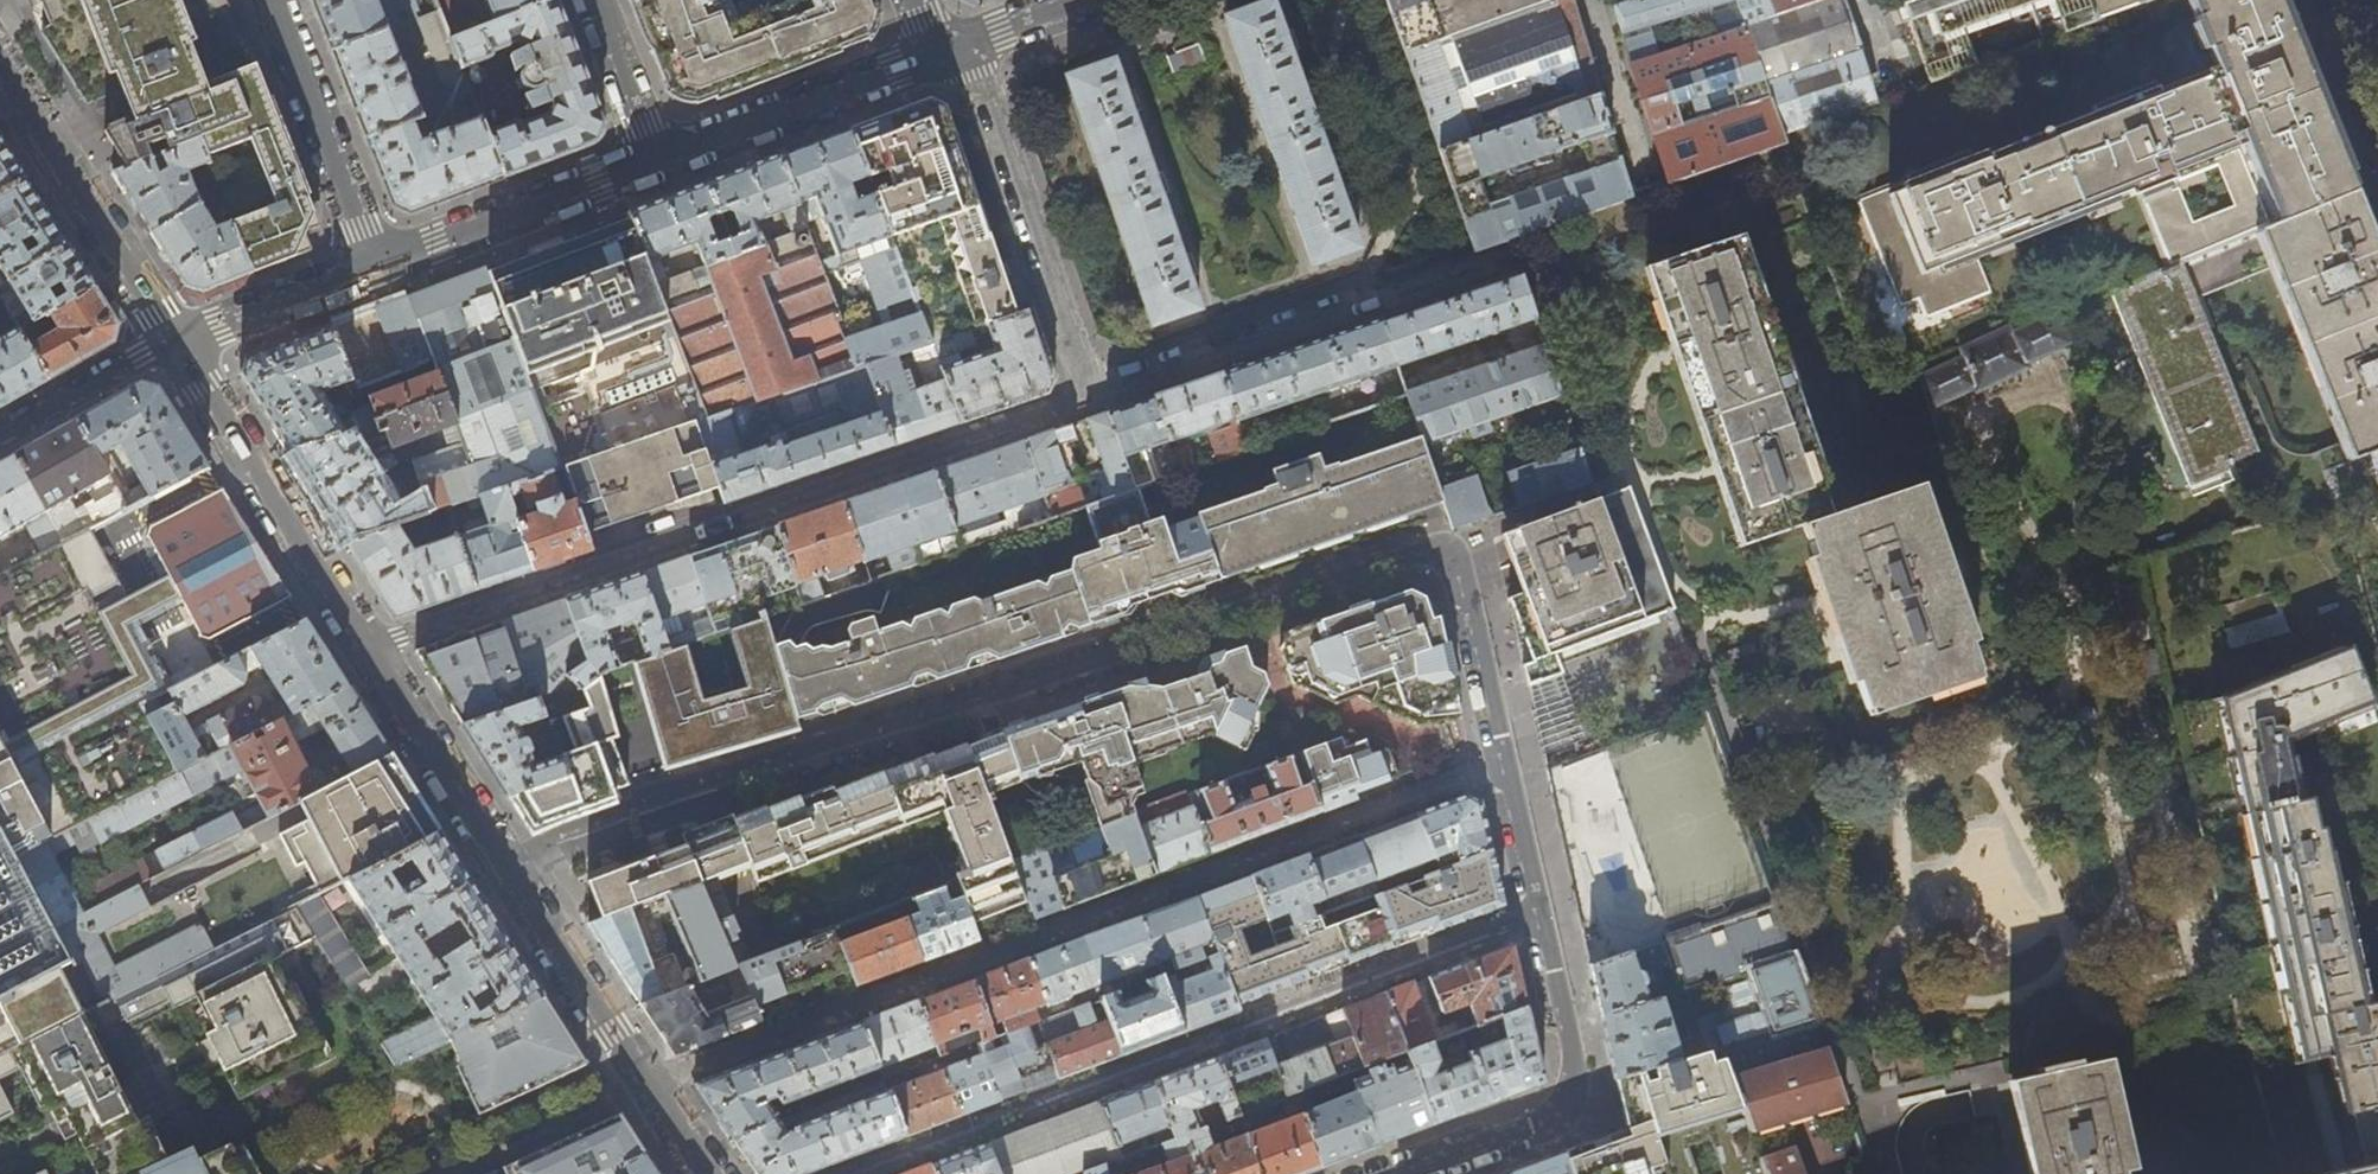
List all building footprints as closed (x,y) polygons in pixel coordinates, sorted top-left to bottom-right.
[(206,154),(251,136),(277,204),(232,221),(252,273),(281,262),(295,257),(304,236),(314,213),(308,197),(275,114),(256,65),(252,66),(227,0),(201,0),(190,4),(189,0),(38,0),(39,3),(42,3),(47,15),(51,25),(41,31),(87,105),(108,96),(114,111),(120,126),(105,133),(116,151),(127,168),(151,158),(146,144),(164,137),(169,151),(200,138),(206,154)] [(315,6),(333,51),(439,13),(434,0),(313,0),(315,6)] [(439,13),(451,42),(484,28),(481,20),(466,26),(456,0),(434,0),(439,13)] [(556,0),(554,0),(496,23),(484,28),(451,42),(461,69),(494,55),(492,51),(520,39),(527,45),(533,61),(531,64),(525,66),(521,71),(520,77),(521,82),(525,86),(530,89),(535,89),(540,87),(544,88),(550,105),(548,114),(521,124),(519,120),(486,133),(504,177),(524,170),(592,144),(595,142),(600,137),(602,131),(603,126),(603,119),(581,64),(556,0)] [(496,23),(554,0),(487,0),(496,23)] [(648,42),(671,101),(679,104),(687,108),(752,84),(876,37),(879,30),(883,21),(875,0),(632,0),(648,42)] [(1404,53),(1549,0),(1430,0),(1427,1),(1427,0),(1386,0),(1404,53)] [(1571,0),(1549,0),(1404,53),(1438,152),(1599,98),(1582,36),(1571,0)] [(1669,180),(1670,185),(1786,146),(1781,133),(1736,0),(1628,0),(1613,5),(1621,32),(1680,13),(1683,22),(1623,40),(1641,99),(1659,157),(1666,180),(1669,180)] [(1781,133),(1872,103),(1852,42),(1857,40),(1854,31),(1844,0),(1736,0),(1781,133)] [(2351,192),(2302,68),(2275,0),(2194,0),(2201,17),(2196,20),(2209,52),(2213,50),(2223,76),(2208,82),(2207,79),(2160,97),(2156,89),(2092,113),(2094,118),(1989,159),(1985,149),(1865,193),(1904,299),(1923,291),(1930,310),(1992,286),(1978,248),(2129,191),(2132,195),(2141,192),(2171,266),(2180,262),(2351,192)] [(1904,6),(1909,22),(1884,30),(1886,38),(1892,48),(1915,41),(1929,82),(1975,66),(1961,25),(2031,1),(2045,41),(2099,20),(2092,0),(1920,0),(1904,6)] [(2099,20),(2154,0),(2092,0),(2099,20)] [(1340,197),(1318,135),(1326,132),(1319,112),(1311,115),(1289,53),(1297,51),(1290,31),(1282,33),(1271,3),(1225,19),(1313,265),(1359,249),(1347,216),(1340,197)] [(461,69),(451,42),(439,13),(333,51),(357,112),(367,138),(473,98),(461,69)] [(1201,60),(1195,44),(1164,56),(1169,72),(1201,60)] [(1067,80),(1153,327),(1198,311),(1187,277),(1180,257),(1159,196),(1152,176),(1130,115),(1123,94),(1112,64),(1067,80)] [(1138,112),(1131,91),(1123,94),(1130,115),(1138,112)] [(486,133),(473,98),(367,138),(394,205),(410,213),(458,195),(504,177),(486,133)] [(1611,135),(1599,98),(1438,152),(1472,250),(1473,255),(1491,249),(1509,243),(1506,235),(1632,193),(1620,159),(1619,159),(1616,150),(1611,135)] [(986,228),(952,127),(909,107),(891,114),(849,130),(867,177),(868,178),(889,170),(895,186),(874,194),(932,343),(971,330),(979,327),(1016,315),(986,228)] [(846,185),(867,177),(849,130),(789,153),(778,157),(802,218),(818,213),(836,260),(820,266),(840,319),(835,321),(853,369),(866,365),(895,355),(913,350),(932,343),(874,194),(852,202),(846,185)] [(25,178),(0,138),(0,193),(25,178)] [(209,162),(206,154),(200,138),(169,151),(151,158),(127,168),(113,173),(135,208),(171,265),(185,287),(202,292),(226,283),(252,273),(232,221),(215,227),(198,201),(186,170),(209,162)] [(820,266),(802,218),(778,157),(758,164),(657,202),(628,213),(630,219),(706,419),(853,369),(835,321),(840,319),(820,266)] [(1166,194),(1160,174),(1152,176),(1159,196),(1166,194)] [(8,282),(68,247),(47,212),(25,178),(0,193),(0,270),(8,282)] [(2351,192),(2180,262),(2195,299),(2274,267),(2342,440),(2313,452),(2321,472),(2329,469),(2371,452),(2377,449),(2377,258),(2359,211),(2351,192)] [(1355,213),(1348,194),(1340,197),(1347,216),(1355,213)] [(215,200),(220,215),(228,212),(223,197),(215,200)] [(564,468),(566,474),(577,507),(586,533),(620,521),(686,499),(719,488),(698,421),(706,419),(630,219),(527,258),(487,273),(531,390),(561,469),(564,468)] [(1804,527),(1868,713),(1980,673),(1915,488),(1832,517),(1734,239),(1651,268),(1742,548),(1804,527)] [(68,247),(8,282),(2,285),(0,286),(0,296),(18,330),(19,330),(39,319),(48,313),(94,287),(81,266),(68,247)] [(1195,274),(1188,254),(1180,257),(1187,277),(1195,274)] [(2195,299),(2180,262),(2171,266),(2117,288),(2192,479),(2256,454),(2195,299)] [(487,273),(485,268),(422,291),(406,297),(429,355),(436,372),(443,388),(455,420),(531,390),(487,273)] [(1542,342),(1519,272),(1517,273),(1484,284),(1412,309),(1380,320),(1397,366),(1505,330),(1513,352),(1542,342)] [(82,362),(114,343),(118,325),(105,305),(94,287),(48,313),(59,331),(50,336),(47,331),(46,330),(39,319),(19,330),(48,382),(82,362)] [(429,355),(406,297),(374,309),(375,312),(367,314),(358,318),(357,315),(328,326),(350,382),(358,379),(360,381),(429,355)] [(1055,378),(1031,310),(1016,315),(979,327),(980,333),(988,330),(995,348),(958,361),(954,352),(976,344),(971,330),(932,343),(962,424),(1011,407),(1047,394),(1055,378)] [(1921,374),(1934,416),(1953,408),(1950,400),(1974,389),(1975,391),(1974,392),(1974,394),(1977,393),(1976,392),(1984,389),(1985,389),(1987,389),(1986,388),(1999,381),(1999,382),(2003,380),(2003,379),(2013,374),(2014,375),(2018,373),(2018,372),(2024,369),(2025,370),(2028,368),(2027,365),(2026,366),(2026,364),(2068,343),(2054,315),(2052,313),(2011,332),(2009,328),(1958,351),(1961,356),(1921,374)] [(1237,420),(1397,366),(1380,320),(1302,346),(1221,374),(1237,420)] [(350,382),(328,326),(254,354),(246,357),(240,374),(272,425),(294,460),(347,434),(341,425),(336,417),(342,413),(337,404),(330,408),(321,393),(350,382)] [(19,330),(18,330),(0,340),(0,410),(21,398),(48,382),(19,330)] [(913,391),(906,370),(901,372),(895,355),(866,365),(893,447),(930,435),(962,424),(932,343),(913,350),(926,386),(913,391)] [(1560,395),(1544,348),(1407,394),(1407,397),(1422,436),(1423,440),(1560,395)] [(853,369),(706,419),(698,421),(719,488),(725,505),(770,489),(845,464),(893,447),(866,365),(853,369)] [(375,421),(443,388),(436,372),(366,399),(369,408),(350,419),(341,425),(347,434),(375,421)] [(1237,420),(1221,374),(1189,385),(1154,397),(1169,442),(1169,443),(1180,475),(1184,473),(1237,456),(1238,455),(1248,451),(1237,420)] [(76,419),(103,467),(112,462),(106,453),(119,445),(141,484),(131,490),(128,485),(134,482),(134,480),(116,490),(127,509),(173,485),(208,467),(158,387),(140,382),(114,397),(76,419)] [(453,425),(456,423),(455,420),(443,388),(375,421),(379,433),(383,432),(389,449),(438,430),(445,450),(404,466),(399,466),(400,470),(388,477),(407,505),(423,497),(429,514),(478,497),(481,496),(453,425)] [(561,469),(531,390),(455,420),(456,423),(453,425),(481,496),(505,488),(561,469)] [(1169,442),(1154,397),(1130,405),(1107,413),(1123,458),(1169,442)] [(1066,452),(1074,449),(1072,442),(1074,439),(1071,430),(1072,429),(1072,426),(1025,442),(1051,518),(1085,507),(1134,491),(1123,458),(1107,413),(1085,421),(1085,423),(1108,487),(1099,490),(1097,485),(1092,487),(1085,483),(1076,486),(1074,479),(1076,478),(1066,452)] [(47,435),(14,454),(65,542),(87,530),(69,498),(86,488),(93,499),(84,504),(91,515),(99,511),(105,521),(127,509),(116,490),(103,467),(76,419),(47,435)] [(374,431),(376,434),(379,433),(375,421),(347,434),(294,460),(323,506),(346,542),(395,526),(429,514),(423,497),(407,505),(388,477),(400,470),(399,466),(396,467),(397,470),(377,482),(353,444),(374,431)] [(1423,507),(1444,500),(1437,479),(1423,441),(1423,440),(1422,436),(1340,465),(1339,462),(1324,467),(1319,453),(1274,469),(1279,482),(1264,487),(1265,490),(1198,513),(1199,516),(1205,533),(1203,534),(1219,578),(1258,565),(1307,547),(1358,530),(1423,507)] [(1051,518),(1025,442),(984,456),(934,473),(953,527),(1002,511),(1005,521),(957,537),(961,550),(1051,518)] [(1504,472),(1516,507),(1533,502),(1556,494),(1577,487),(1589,483),(1577,447),(1504,472)] [(24,524),(41,554),(65,542),(14,454),(0,462),(0,538),(24,524)] [(586,533),(577,507),(568,509),(567,505),(561,507),(552,479),(566,474),(564,468),(561,469),(505,488),(513,511),(534,505),(538,514),(517,521),(534,570),(557,562),(591,550),(586,533)] [(1466,524),(1493,515),(1486,506),(1480,487),(1473,468),(1437,479),(1444,500),(1454,528),(1466,524)] [(953,527),(934,473),(890,488),(844,504),(863,562),(869,581),(897,571),(891,554),(924,543),(930,560),(961,550),(957,537),(953,527)] [(165,568),(156,552),(155,552),(154,549),(155,549),(150,539),(149,539),(147,536),(150,526),(153,525),(154,526),(185,508),(173,485),(127,509),(105,521),(88,529),(173,687),(237,655),(252,648),(258,645),(245,620),(212,637),(212,638),(210,640),(199,636),(198,634),(199,633),(193,622),(192,622),(191,620),(191,619),(182,602),(182,603),(180,599),(181,599),(167,572),(166,572),(164,569),(165,568)] [(199,636),(210,640),(212,638),(212,637),(245,620),(291,597),(259,547),(222,487),(185,508),(154,526),(153,525),(150,526),(147,536),(149,539),(150,539),(155,549),(154,549),(155,552),(156,552),(165,568),(164,569),(166,572),(167,572),(181,599),(180,599),(182,603),(182,602),(191,619),(191,620),(192,622),(193,622),(199,633),(198,634),(199,636)] [(513,511),(505,488),(481,496),(478,497),(488,525),(483,527),(480,520),(462,527),(465,534),(457,536),(475,590),(503,581),(534,570),(517,521),(513,511)] [(1513,615),(1531,661),(1673,609),(1628,488),(1601,498),(1501,535),(1503,540),(1508,538),(1528,592),(1507,599),(1513,615)] [(1063,636),(1062,632),(1107,617),(1106,612),(1123,606),(1130,597),(1142,593),(1177,581),(1186,585),(1202,580),(1204,585),(1220,580),(1219,578),(1203,534),(1205,533),(1199,516),(1166,527),(1162,516),(1150,520),(1139,489),(1134,491),(1085,507),(1099,547),(1072,557),(1069,569),(1050,575),(1046,585),(1036,580),(979,599),(971,596),(951,603),(947,612),(935,609),(912,616),(909,625),(901,621),(876,629),(871,615),(832,628),(837,643),(828,646),(820,644),(811,647),(804,643),(794,646),(788,639),(773,643),(796,717),(803,715),(816,711),(816,708),(822,702),(841,696),(853,705),(861,702),(911,686),(913,682),(932,675),(936,678),(967,668),(970,658),(986,653),(998,658),(1021,651),(1063,636)] [(863,562),(844,504),(811,515),(777,527),(803,604),(819,598),(813,580),(824,576),(826,581),(851,573),(850,567),(863,562)] [(457,536),(456,535),(411,551),(395,526),(346,542),(376,589),(392,614),(394,618),(475,590),(457,536)] [(803,604),(777,527),(731,542),(687,558),(712,635),(722,631),(726,630),(765,617),(803,604)] [(101,1003),(83,962),(74,966),(54,927),(16,856),(44,841),(49,839),(178,773),(140,703),(173,687),(88,529),(87,530),(65,542),(41,554),(16,567),(1,575),(0,576),(0,1054),(101,1003)] [(16,567),(11,557),(0,563),(0,574),(1,575),(16,567)] [(712,635),(687,558),(668,564),(641,573),(666,650),(696,640),(699,639),(712,635)] [(632,662),(666,650),(641,573),(607,585),(564,600),(585,661),(565,675),(578,689),(600,675),(606,671),(632,662)] [(1446,640),(1444,640),(1442,631),(1435,633),(1429,615),(1424,599),(1406,591),(1364,606),(1351,610),(1292,631),(1287,633),(1279,648),(1291,685),(1333,706),(1358,699),(1414,725),(1456,719),(1451,702),(1458,700),(1453,680),(1455,679),(1450,655),(1446,640)] [(552,693),(563,676),(565,675),(585,661),(564,600),(415,651),(418,657),(461,724),(537,698),(552,693)] [(666,650),(632,662),(665,768),(800,728),(796,717),(773,643),(765,617),(726,630),(751,714),(721,721),(696,640),(666,650)] [(221,751),(348,686),(326,652),(306,621),(258,645),(252,648),(283,697),(273,701),(270,697),(265,700),(255,696),(206,722),(221,751)] [(717,641),(722,631),(712,635),(699,639),(711,643),(717,641)] [(2323,1173),(2377,1173),(2377,1002),(2361,1006),(2321,828),(2316,829),(2310,800),(2303,801),(2293,758),(2289,758),(2284,737),(2371,701),(2348,647),(2218,699),(2173,710),(2196,810),(2241,799),(2274,944),(2229,955),(2240,1007),(2250,1049),(2295,1039),(2301,1062),(2329,1057),(2352,1156),(2357,1155),(2359,1166),(2323,1173)] [(1252,734),(1249,724),(1267,688),(1263,676),(1251,670),(1243,648),(1223,655),(1217,666),(1208,669),(1204,675),(1161,690),(1146,688),(1141,690),(1127,688),(1110,694),(1097,699),(1083,704),(1029,723),(1021,725),(1007,730),(1002,732),(1019,781),(1033,777),(1039,770),(1053,774),(1079,765),(1086,783),(1097,792),(1092,803),(1096,812),(1094,819),(1097,830),(1133,816),(1129,802),(1143,797),(1133,765),(1214,737),(1214,738),(1244,752),(1252,734)] [(237,655),(173,687),(140,703),(178,773),(205,759),(181,715),(243,684),(247,673),(237,655)] [(567,775),(508,798),(529,830),(627,785),(625,778),(612,740),(616,738),(600,675),(578,689),(565,675),(563,676),(552,693),(537,698),(567,775)] [(377,733),(348,686),(221,751),(205,759),(178,773),(49,839),(55,852),(75,842),(84,858),(97,851),(93,844),(101,840),(101,842),(221,779),(225,789),(248,780),(260,803),(235,817),(232,812),(150,854),(152,859),(146,862),(143,856),(89,885),(99,904),(299,801),(330,785),(323,771),(316,768),(308,772),(293,742),(323,725),(353,774),(391,754),(377,733)] [(1097,699),(1095,695),(1082,700),(1083,704),(1097,699)] [(461,724),(485,762),(508,798),(567,775),(537,698),(461,724)] [(1007,730),(1021,725),(1020,722),(1006,726),(1007,730)] [(958,882),(957,884),(968,915),(997,904),(1025,894),(1012,863),(1011,863),(986,798),(1020,785),(1019,781),(1002,732),(966,748),(965,745),(956,749),(933,758),(932,755),(883,774),(883,772),(853,784),(834,791),(832,788),(799,800),(798,798),(763,812),(761,809),(732,818),(731,815),(720,820),(682,834),(686,844),(620,870),(588,883),(589,887),(602,920),(715,881),(716,883),(751,870),(757,885),(939,816),(939,815),(945,813),(966,872),(956,876),(958,882)] [(1355,799),(1354,794),(1391,781),(1397,779),(1387,751),(1370,757),(1363,741),(1343,748),(1340,739),(1301,754),(1320,812),(1355,799)] [(1631,845),(1602,753),(1545,771),(1574,863),(1631,845)] [(400,770),(391,754),(353,774),(330,785),(299,801),(307,819),(278,835),(295,868),(303,863),(318,893),(341,882),(348,878),(440,832),(416,794),(400,770)] [(1320,812),(1301,754),(1277,762),(1265,767),(1273,791),(1264,795),(1260,789),(1255,788),(1253,789),(1250,791),(1249,794),(1249,800),(1232,807),(1223,783),(1188,796),(1211,853),(1262,834),(1320,812)] [(1485,826),(1480,801),(1467,795),(1441,804),(1417,813),(1434,858),(1455,850),(1458,863),(1491,851),(1485,826)] [(1211,853),(1188,796),(1149,810),(1154,822),(1145,825),(1141,814),(1133,816),(1154,874),(1183,863),(1211,853)] [(1434,858),(1417,813),(1387,824),(1358,835),(1380,892),(1439,870),(1436,864),(1434,858)] [(1094,897),(1154,874),(1133,816),(1097,830),(1012,863),(1025,894),(1035,919),(1045,915),(1094,897)] [(435,1046),(452,1038),(543,996),(491,914),(440,832),(348,878),(436,1018),(382,1043),(396,1064),(435,1046)] [(1380,892),(1358,835),(1336,844),(1308,854),(1324,899),(1329,911),(1380,892)] [(81,913),(44,841),(16,856),(54,927),(81,913)] [(1459,922),(1497,908),(1502,898),(1496,874),(1491,851),(1458,863),(1444,868),(1439,870),(1380,892),(1329,911),(1313,917),(1273,932),(1251,875),(1221,887),(1195,896),(1212,941),(1217,954),(1236,1005),(1291,984),(1384,950),(1459,922)] [(1324,899),(1308,854),(1278,865),(1251,875),(1273,932),(1313,917),(1308,905),(1324,899)] [(698,983),(738,967),(729,943),(740,939),(716,883),(715,881),(602,920),(589,924),(618,970),(640,1005),(688,987),(684,978),(695,973),(698,983)] [(354,904),(341,882),(318,893),(296,904),(315,935),(349,990),(370,977),(334,918),(354,904)] [(968,915),(957,884),(902,905),(923,961),(951,950),(978,941),(968,915)] [(1212,941),(1195,896),(1170,906),(1141,917),(1158,961),(1169,957),(1174,970),(1205,958),(1200,946),(1212,941)] [(1794,957),(1775,903),(1661,942),(1668,965),(1671,973),(1677,992),(1752,970),(1794,957)] [(93,1037),(125,1021),(127,1024),(131,1022),(135,1030),(199,998),(216,1031),(208,1035),(227,1072),(235,1068),(248,1093),(305,1069),(307,1069),(329,1059),(321,1043),(325,1041),(279,966),(277,967),(272,959),(285,952),(285,950),(315,935),(296,904),(101,1003),(0,1054),(0,1075),(15,1068),(16,1070),(24,1066),(53,1123),(67,1116),(95,1173),(159,1173),(173,1167),(159,1138),(147,1144),(93,1037)] [(923,961),(902,905),(892,908),(897,921),(839,942),(839,943),(857,986),(889,974),(923,961)] [(1162,974),(1158,962),(1158,961),(1141,917),(1113,927),(1083,939),(1105,995),(1116,991),(1145,981),(1162,974)] [(835,931),(738,967),(755,1005),(785,993),(815,980),(822,977),(824,981),(828,980),(833,995),(857,986),(839,943),(839,942),(835,931)] [(1105,995),(1083,939),(1057,949),(1028,959),(1050,1016),(1072,1008),(1068,995),(1078,992),(1082,1004),(1100,998),(1105,995)] [(1668,965),(1661,942),(1590,966),(1595,988),(1601,1015),(1646,1002),(1641,986),(1643,982),(1643,980),(1641,974),(1668,965)] [(1519,975),(1513,945),(1423,979),(1383,993),(1406,1052),(1433,1041),(1428,1027),(1439,1011),(1445,1013),(1469,1004),(1477,1025),(1527,1006),(1519,975)] [(1236,1005),(1217,954),(1209,957),(1214,970),(1176,984),(1170,971),(1162,974),(1183,1032),(1206,1023),(1239,1011),(1236,1005)] [(1816,1020),(1794,957),(1752,970),(1755,979),(1723,989),(1732,1014),(1747,1009),(1749,1016),(1715,1028),(1708,1025),(1707,1022),(1679,1032),(1674,1015),(1666,1014),(1661,997),(1646,1002),(1601,1015),(1608,1046),(1616,1080),(1720,1049),(1816,1020)] [(1050,1016),(1028,959),(1000,970),(974,980),(990,1025),(1002,1021),(1006,1032),(1038,1021),(1050,1016)] [(755,1005),(738,967),(698,983),(688,987),(640,1005),(644,1011),(674,1054),(718,1037),(762,1021),(755,1005)] [(1183,1032),(1162,974),(1145,981),(1149,991),(1120,1002),(1116,991),(1105,995),(1100,998),(1122,1055),(1150,1044),(1183,1032)] [(990,1025),(974,980),(943,991),(918,1001),(934,1047),(935,1047),(939,1058),(946,1055),(941,1042),(977,1029),(981,1042),(994,1037),(990,1025)] [(1290,1055),(1352,1031),(1354,1037),(1275,1066),(1275,1067),(1286,1096),(1296,1093),(1312,1087),(1343,1075),(1350,1073),(1369,1065),(1406,1052),(1383,993),(1310,1021),(1282,1032),(1290,1055)] [(575,1044),(543,996),(452,1038),(484,1111),(533,1089),(587,1064),(575,1044)] [(1122,1055),(1100,998),(1082,1004),(1072,1008),(1050,1016),(1038,1021),(1057,1079),(1090,1067),(1122,1055)] [(934,1047),(918,1001),(888,1012),(862,1022),(879,1067),(883,1079),(906,1070),(902,1058),(934,1047)] [(1468,1028),(1460,1031),(1433,1041),(1406,1052),(1412,1067),(1412,1068),(1434,1124),(1478,1107),(1544,1083),(1527,1006),(1477,1025),(1468,1028)] [(1845,1105),(1816,1020),(1720,1049),(1751,1135),(1845,1105)] [(1057,1079),(1038,1021),(1006,1032),(994,1037),(981,1042),(978,1043),(982,1054),(1000,1100),(1032,1088),(1057,1079)] [(1468,1028),(1465,1021),(1457,1024),(1460,1031),(1468,1028)] [(879,1067),(862,1022),(820,1037),(731,1070),(694,1084),(718,1119),(734,1141),(754,1127),(755,1128),(773,1115),(764,1102),(775,1097),(779,1104),(879,1067)] [(1286,1096),(1275,1067),(1275,1066),(1271,1058),(1271,1057),(1268,1050),(1264,1039),(1241,1047),(1217,1056),(1238,1114),(1263,1105),(1280,1099),(1286,1096)] [(1277,1055),(1274,1048),(1268,1050),(1271,1057),(1277,1055)] [(1760,1159),(1751,1135),(1720,1049),(1616,1080),(1621,1103),(1627,1127),(1651,1119),(1665,1166),(1668,1173),(1699,1173),(1690,1149),(1714,1142),(1725,1173),(1766,1173),(1760,1159)] [(1000,1100),(982,1054),(950,1066),(946,1055),(939,1058),(943,1069),(960,1115),(973,1111),(1000,1100)] [(930,1061),(929,1056),(917,1059),(919,1065),(930,1061)] [(1217,1056),(1183,1069),(1151,1081),(1175,1138),(1183,1135),(1197,1173),(1259,1173),(1245,1135),(1212,1147),(1205,1129),(1205,1128),(1205,1126),(1201,1127),(1195,1109),(1218,1100),(1226,1120),(1233,1118),(1235,1124),(1241,1122),(1238,1114),(1217,1056)] [(2119,1172),(2123,1171),(2099,1060),(2016,1080),(2037,1173),(2120,1173),(2119,1172)] [(1434,1124),(1412,1068),(1412,1067),(1375,1081),(1369,1065),(1350,1073),(1376,1145),(1400,1136),(1434,1124)] [(960,1115),(943,1069),(917,1079),(913,1067),(906,1070),(883,1079),(887,1090),(904,1137),(931,1127),(960,1115)] [(1376,1145),(1350,1073),(1343,1075),(1351,1094),(1320,1105),(1312,1087),(1296,1093),(1322,1165),(1352,1154),(1376,1145)] [(1175,1138),(1151,1081),(1129,1089),(1098,1101),(1120,1159),(1123,1158),(1129,1155),(1133,1154),(1149,1148),(1145,1135),(1152,1132),(1157,1145),(1161,1143),(1175,1138)] [(887,1090),(794,1125),(788,1125),(781,1127),(773,1115),(755,1128),(754,1127),(734,1141),(753,1169),(757,1173),(804,1173),(856,1155),(884,1144),(904,1137),(887,1090)] [(1296,1093),(1286,1096),(1280,1099),(1288,1118),(1265,1127),(1261,1117),(1266,1115),(1263,1105),(1238,1114),(1241,1122),(1245,1135),(1259,1173),(1298,1173),(1322,1165),(1296,1093)] [(1083,1173),(1103,1165),(1120,1159),(1098,1101),(1068,1112),(1020,1130),(986,1143),(999,1173),(1083,1173)] [(644,1155),(630,1134),(618,1114),(579,1131),(525,1156),(508,1164),(513,1173),(601,1173),(644,1155)] [(1665,1166),(1651,1119),(1627,1127),(1609,1133),(1564,1150),(1572,1173),(1644,1173),(1665,1166)] [(1183,1135),(1175,1138),(1161,1143),(1168,1163),(1138,1173),(1197,1173),(1183,1135)] [(935,1173),(999,1173),(986,1143),(958,1153),(931,1164),(935,1173)] [(245,1146),(233,1151),(231,1146),(203,1158),(201,1155),(173,1167),(159,1173),(261,1173),(245,1146)] [(1794,1148),(1760,1159),(1766,1173),(1804,1173),(1794,1148)] [(1564,1150),(1536,1160),(1508,1171),(1509,1173),(1572,1173),(1564,1150)] [(644,1155),(601,1173),(657,1173),(644,1155)] [(931,1164),(903,1173),(935,1173),(931,1164)] [(1103,1165),(1083,1173),(1106,1173),(1103,1165)]
